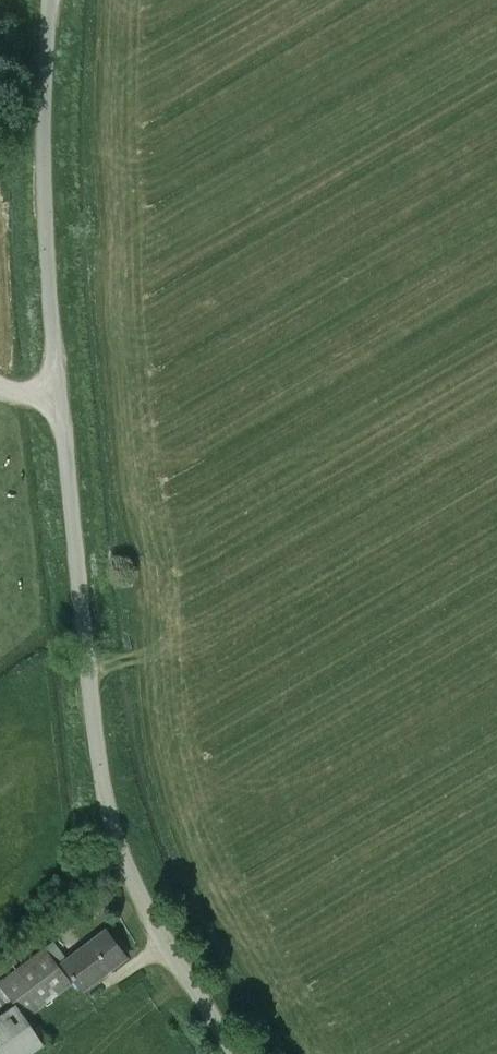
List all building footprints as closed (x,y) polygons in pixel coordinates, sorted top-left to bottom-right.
[(44,1043),(26,1017),(76,980),(82,989),(125,956),(105,929),(66,958),(53,940),(45,947),(45,946),(0,979),(0,1053),(28,1053),(44,1043)] [(0,957),(0,976),(18,963),(9,950),(0,957)]
